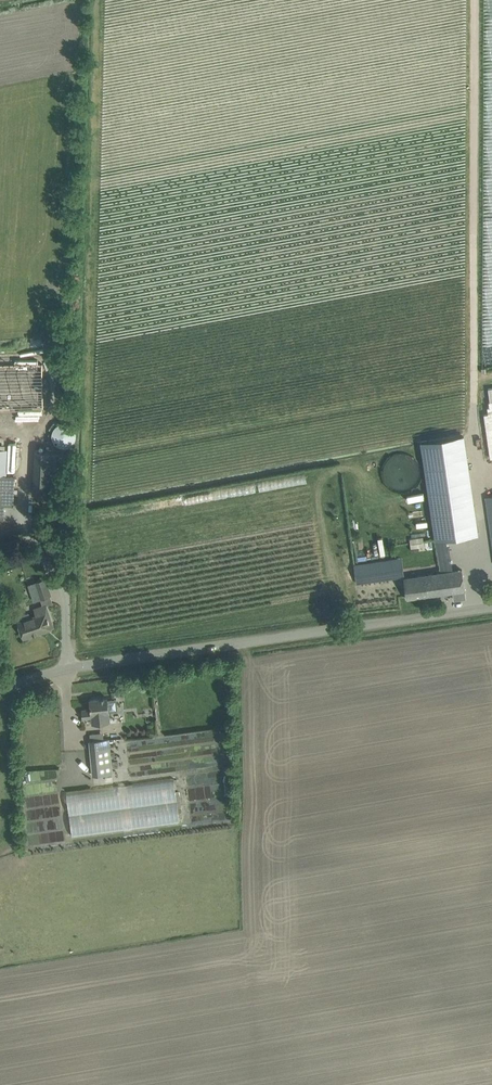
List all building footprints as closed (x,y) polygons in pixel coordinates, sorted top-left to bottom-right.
[(484,414),(490,458),(491,458),(491,388),(488,388),(490,401),(489,401),(489,407),(487,407),(488,413),(484,414)] [(37,400),(27,400),(27,409),(37,409),(37,400)] [(74,434),(75,430),(75,427),(74,425),(71,421),(68,419),(66,418),(63,418),(58,419),(56,420),(54,422),(52,424),(52,427),(51,431),(52,433),(52,435),(54,437),(55,439),(57,440),(60,441),(64,442),(66,441),(69,440),(72,438),(74,434)] [(464,435),(421,441),(435,540),(479,534),(464,435)] [(15,476),(6,475),(7,450),(0,450),(0,519),(4,519),(5,505),(14,506),(15,476)] [(63,495),(65,452),(35,450),(33,494),(63,495)] [(355,549),(366,549),(365,541),(360,541),(360,535),(355,535),(355,549)] [(423,537),(410,539),(411,548),(424,546),(423,537)] [(354,565),(356,583),(389,578),(386,560),(354,565)] [(408,598),(465,590),(462,569),(405,577),(408,598)] [(40,599),(51,595),(45,579),(35,582),(40,599)] [(49,622),(43,606),(35,608),(37,614),(31,616),(30,612),(17,616),(18,621),(24,637),(48,629),(46,623),(49,622)] [(110,722),(109,711),(118,710),(117,699),(108,700),(107,697),(90,699),(91,709),(82,710),(83,718),(92,717),(93,723),(110,722)] [(90,734),(91,740),(90,740),(93,775),(113,773),(109,738),(104,739),(103,732),(90,734)] [(209,771),(209,784),(224,784),(224,760),(215,760),(215,757),(209,757),(209,755),(203,756),(203,771),(209,771)] [(30,843),(64,839),(56,767),(27,770),(31,804),(26,805),(30,843)] [(73,834),(182,821),(177,778),(67,791),(73,834)]
